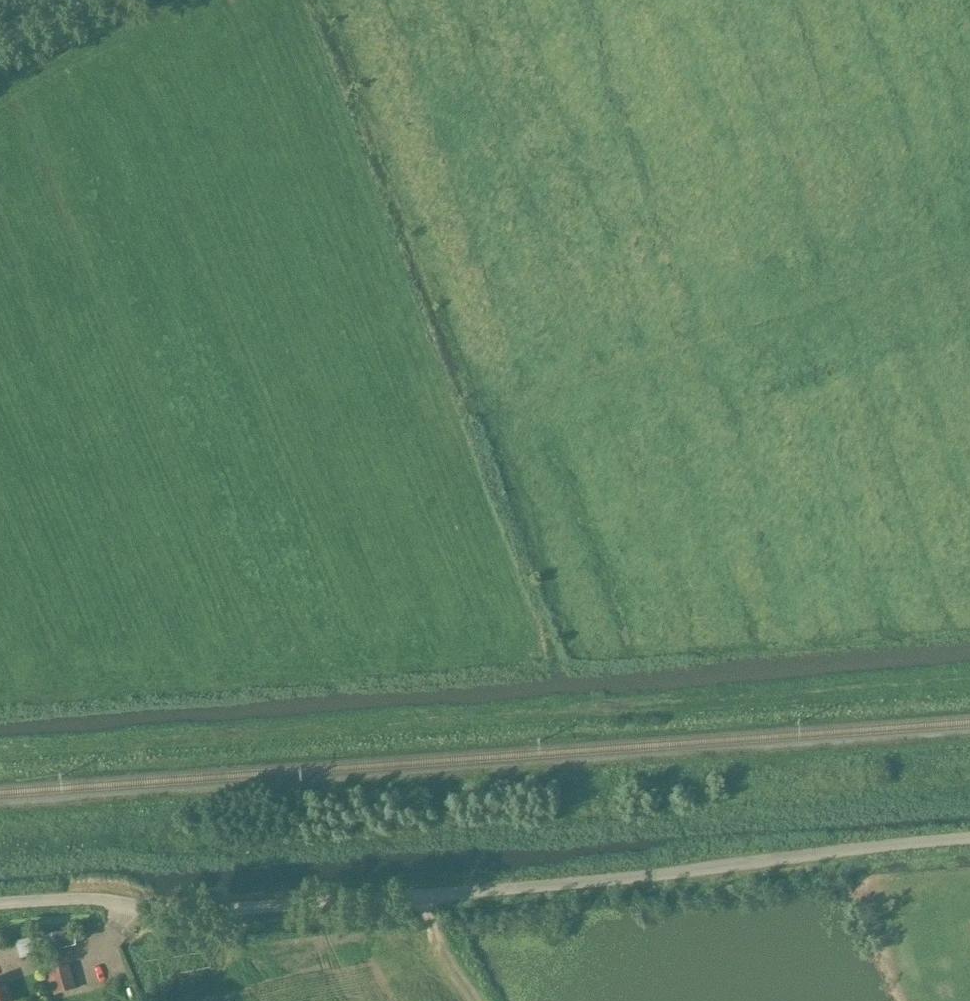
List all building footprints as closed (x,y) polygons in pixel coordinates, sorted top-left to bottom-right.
[(53,932),(16,940),(21,958),(57,950),(76,945),(75,931),(53,932)] [(75,990),(68,966),(48,972),(54,996),(75,990)] [(5,979),(0,980),(0,1000),(13,1000),(5,979)]
